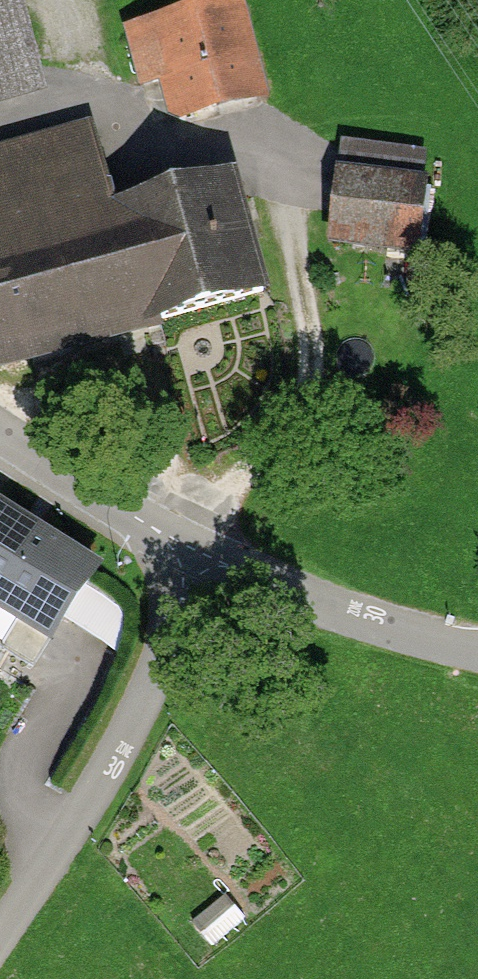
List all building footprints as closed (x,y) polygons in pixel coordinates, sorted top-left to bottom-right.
[(29,62),(12,0),(0,0),(0,71),(29,62)] [(257,95),(234,6),(129,33),(142,82),(169,75),(180,115),(257,95)] [(0,153),(0,363),(261,291),(232,186),(116,218),(91,128),(0,153)] [(342,148),(339,175),(392,181),(396,155),(342,148)] [(422,189),(342,179),(334,238),(414,249),(422,189)] [(0,511),(0,645),(33,666),(94,571),(0,511)] [(96,592),(87,631),(118,638),(127,599),(96,592)]
